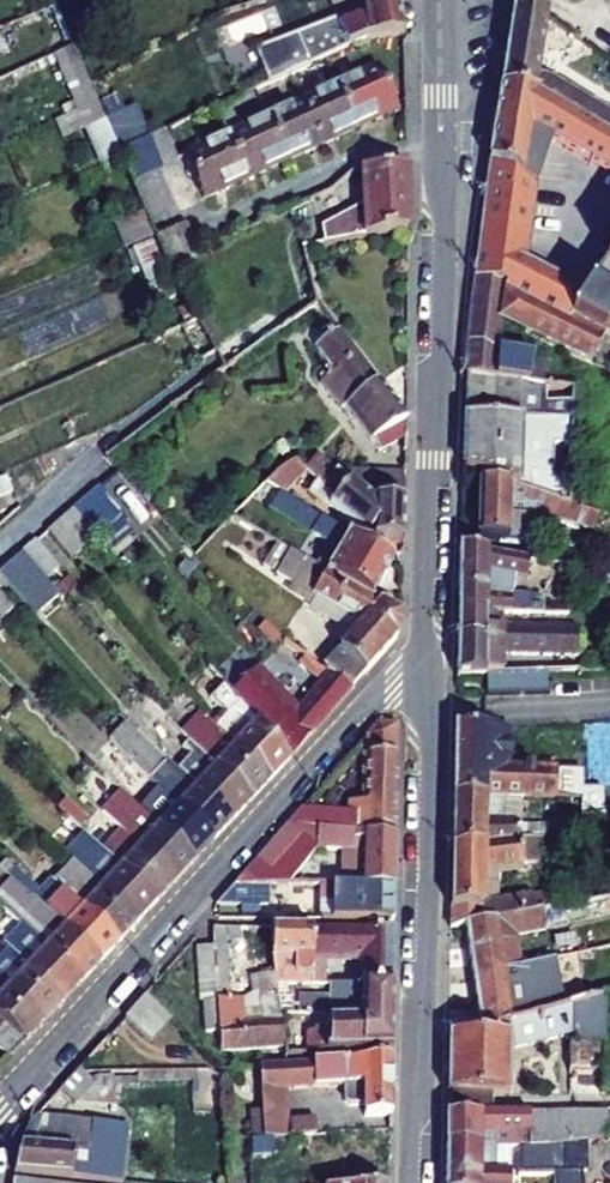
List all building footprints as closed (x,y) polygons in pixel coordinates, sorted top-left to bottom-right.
[(396,0),(365,0),(366,9),(311,32),(320,53),(306,59),(297,38),(257,53),(264,70),(270,82),(316,62),(368,38),(402,35),(396,0)] [(501,87),(536,95),(609,139),(609,114),(552,79),(538,78),(548,12),(514,5),(501,87)] [(320,53),(311,32),(297,38),(306,59),(320,53)] [(55,56),(78,111),(96,103),(74,48),(55,56)] [(270,82),(254,90),(260,101),(319,72),(316,62),(270,82)] [(397,112),(378,67),(335,88),(356,130),(397,112)] [(270,82),(264,70),(235,82),(241,96),(254,90),(270,82)] [(536,95),(501,87),(480,228),(528,233),(534,191),(550,146),(609,179),(609,139),(536,95)] [(356,130),(335,88),(303,103),(322,145),(356,130)] [(119,153),(96,103),(78,111),(56,122),(63,138),(85,128),(102,165),(121,157),(119,153)] [(322,145),(303,103),(267,119),(287,161),(322,145)] [(287,161),(267,119),(227,139),(246,179),(287,161)] [(179,163),(165,132),(119,153),(121,157),(132,183),(179,163)] [(246,179),(227,139),(185,157),(203,200),(246,179)] [(406,169),(360,171),(362,209),(322,230),(326,245),(410,227),(406,169)] [(198,253),(186,226),(155,239),(168,268),(198,253)] [(528,233),(480,228),(478,253),(525,261),(528,233)] [(163,270),(151,243),(132,251),(143,278),(163,270)] [(474,280),(502,285),(503,288),(573,324),(603,339),(607,341),(609,336),(609,252),(585,293),(525,261),(478,253),(474,280)] [(174,297),(163,270),(143,278),(156,305),(174,297)] [(474,280),(469,313),(480,316),(499,325),(589,365),(593,358),(602,341),(572,326),(573,324),(503,288),(502,285),(474,280)] [(480,316),(469,313),(469,321),(499,331),(499,325),(480,316)] [(499,331),(469,321),(466,376),(557,390),(561,372),(532,367),(533,358),(497,350),(499,331)] [(380,382),(338,331),(316,347),(334,375),(321,384),(342,412),(347,410),(381,455),(407,437),(406,419),(380,382)] [(607,341),(603,339),(602,341),(593,358),(609,367),(609,342),(607,341)] [(572,392),(557,390),(466,376),(465,470),(517,488),(571,506),(572,392)] [(316,457),(304,471),(312,478),(320,484),(334,471),(316,457)] [(278,472),(265,484),(280,494),(283,496),(301,480),(306,483),(312,478),(304,471),(295,463),(278,472)] [(334,471),(320,484),(309,493),(364,537),(362,545),(370,550),(374,543),(404,543),(404,504),(372,502),(334,471)] [(406,474),(334,471),(372,502),(404,504),(406,474)] [(0,481),(0,497),(14,492),(8,478),(0,481)] [(111,478),(99,488),(122,514),(134,504),(111,478)] [(263,507),(271,511),(280,494),(265,484),(250,500),(263,507)] [(579,509),(571,506),(517,488),(481,487),(481,542),(534,542),(535,517),(574,529),(579,509)] [(99,488),(87,499),(110,525),(122,514),(99,488)] [(327,574),(373,600),(393,565),(370,550),(362,545),(283,496),(280,494),(271,511),(310,535),(338,552),(333,563),(327,574)] [(87,499),(73,511),(95,537),(110,525),(87,499)] [(245,527),(263,507),(250,500),(231,519),(245,527)] [(598,515),(579,509),(574,529),(592,536),(598,515)] [(73,511),(59,522),(82,548),(95,537),(73,511)] [(59,522),(48,532),(70,558),(82,548),(59,522)] [(22,552),(46,579),(70,558),(48,532),(22,552)] [(338,552),(310,535),(305,546),(333,563),(338,552)] [(547,563),(459,547),(457,638),(511,639),(511,625),(512,616),(541,615),(541,605),(532,604),(531,596),(516,594),(516,578),(545,583),(547,563)] [(22,552),(1,570),(25,598),(46,579),(22,552)] [(278,578),(296,587),(309,563),(290,553),(278,578)] [(361,626),(338,652),(365,674),(398,636),(399,625),(400,616),(373,600),(327,574),(309,563),(296,587),(361,626)] [(573,566),(547,563),(545,583),(570,586),(573,566)] [(0,593),(0,619),(2,621),(14,609),(0,593)] [(577,626),(511,625),(511,639),(457,638),(456,675),(501,674),(501,655),(577,655),(577,626)] [(242,703),(240,704),(289,760),(351,689),(323,669),(286,642),(275,654),(317,686),(304,700),(288,688),(279,697),(254,672),(233,691),(242,703)] [(338,652),(323,669),(351,689),(365,674),(338,652)] [(153,739),(162,730),(169,722),(143,693),(125,710),(153,739)] [(240,704),(216,729),(270,781),(289,760),(240,704)] [(206,717),(185,738),(189,742),(251,801),(270,781),(216,729),(206,717)] [(182,752),(189,742),(185,738),(169,722),(162,730),(182,752)] [(124,724),(109,739),(147,778),(163,762),(124,724)] [(397,725),(379,725),(367,737),(364,805),(349,803),(346,833),(394,838),(397,725)] [(456,728),(453,797),(505,799),(556,801),(579,813),(602,810),(601,787),(582,788),(581,771),(510,766),(511,729),(488,729),(456,728)] [(94,754),(109,739),(102,732),(87,746),(94,754)] [(109,739),(94,754),(133,796),(150,781),(147,778),(109,739)] [(187,756),(176,768),(232,821),(251,801),(189,742),(182,752),(187,756)] [(170,761),(163,762),(147,778),(150,781),(158,789),(176,768),(170,761)] [(176,768),(158,789),(214,840),(232,821),(176,768)] [(56,779),(42,792),(52,802),(67,789),(56,779)] [(96,808),(121,831),(176,882),(195,862),(140,810),(115,787),(96,808)] [(214,840),(158,789),(140,810),(195,862),(214,840)] [(453,797),(452,848),(535,836),(534,825),(505,824),(505,799),(453,797)] [(84,818),(65,802),(59,809),(77,826),(84,818)] [(602,810),(579,813),(581,829),(609,826),(607,809),(602,810)] [(303,810),(287,828),(324,831),(326,812),(303,810)] [(393,889),(394,838),(346,833),(324,831),(287,828),(235,885),(267,886),(288,887),(315,855),(346,855),(346,877),(313,876),(313,887),(319,888),(393,889)] [(121,831),(102,850),(158,902),(176,882),(121,831)] [(66,855),(73,861),(138,923),(158,902),(102,850),(86,835),(66,855)] [(451,928),(466,925),(563,906),(562,891),(533,897),(531,895),(483,902),(483,871),(539,861),(535,836),(452,848),(451,928)] [(70,886),(66,891),(120,942),(138,923),(73,861),(59,875),(70,886)] [(23,891),(101,964),(120,942),(66,891),(54,880),(40,894),(6,863),(0,869),(23,891)] [(59,875),(54,880),(66,891),(70,886),(59,875)] [(268,908),(267,886),(235,885),(214,909),(222,908),(222,920),(240,919),(240,908),(268,908)] [(393,924),(393,889),(319,888),(318,905),(332,905),(332,923),(393,924)] [(5,911),(21,927),(28,934),(82,984),(101,964),(23,891),(5,911)] [(474,979),(520,967),(515,936),(544,930),(544,928),(609,914),(609,896),(563,906),(466,925),(474,979)] [(332,905),(318,905),(318,923),(332,923),(332,905)] [(21,927),(8,941),(15,948),(28,934),(21,927)] [(212,930),(213,948),(218,1033),(220,1053),(283,1050),(278,993),(277,986),(275,987),(273,980),(273,976),(252,978),(254,994),(263,994),(264,999),(260,1000),(262,1011),(244,1012),(242,1001),(230,1003),(226,944),(226,930),(212,930)] [(240,930),(226,930),(226,944),(240,944),(240,930)] [(269,930),(246,930),(249,959),(270,958),(269,930)] [(293,980),(313,980),(313,931),(269,930),(270,958),(273,976),(273,980),(293,980)] [(313,980),(313,986),(316,986),(324,987),(323,960),(360,961),(361,987),(392,988),(391,933),(313,931),(313,980)] [(574,932),(552,936),(556,958),(594,951),(592,942),(577,945),(574,932)] [(2,948),(8,954),(63,1005),(82,984),(28,934),(15,948),(8,941),(2,948)] [(204,1034),(218,1033),(213,948),(195,949),(197,983),(201,982),(204,1034)] [(595,959),(594,951),(556,958),(560,981),(582,977),(580,962),(595,959)] [(0,961),(0,984),(44,1025),(63,1005),(8,954),(0,961)] [(474,979),(482,1034),(560,1008),(557,1000),(555,997),(525,1002),(520,967),(474,979)] [(10,1059),(44,1025),(0,984),(0,1050),(10,1059)] [(316,986),(313,986),(297,986),(296,999),(316,1000),(316,986)] [(346,987),(346,1024),(326,1024),(327,1034),(307,1033),(307,1042),(313,1041),(314,1056),(392,1054),(392,988),(361,987),(346,987)] [(491,1094),(508,1094),(508,1049),(564,1035),(566,1064),(605,1062),(603,995),(580,1002),(560,1008),(482,1034),(479,1034),(448,1036),(447,1094),(491,1094)] [(576,995),(557,1000),(560,1008),(580,1002),(576,995)] [(171,1022),(145,998),(124,1021),(149,1045),(171,1022)] [(124,1042),(113,1032),(68,1082),(89,1080),(124,1042)] [(392,1061),(257,1068),(260,1114),(262,1141),(317,1138),(317,1131),(343,1130),(343,1118),(291,1120),(290,1100),(342,1098),(342,1104),(348,1109),(361,1108),(361,1120),(392,1119),(392,1061)] [(605,1062),(566,1064),(566,1093),(605,1093),(605,1062)] [(89,1080),(68,1082),(57,1094),(73,1108),(76,1104),(113,1104),(112,1078),(89,1080)] [(491,1094),(447,1094),(446,1115),(491,1113),(491,1094)] [(528,1113),(528,1133),(529,1147),(552,1147),(609,1138),(609,1125),(605,1126),(605,1111),(528,1113)] [(446,1115),(446,1145),(495,1147),(494,1135),(528,1133),(528,1113),(491,1113),(446,1115)] [(260,1114),(250,1116),(252,1141),(262,1141),(260,1114)] [(33,1121),(29,1127),(24,1135),(18,1153),(13,1177),(91,1182),(108,1182),(109,1170),(122,1171),(125,1128),(33,1121)] [(392,1130),(343,1130),(317,1131),(317,1138),(262,1141),(252,1141),(248,1141),(249,1154),(315,1151),(315,1157),(305,1157),(306,1165),(315,1164),(316,1167),(389,1163),(392,1130)] [(446,1182),(509,1182),(509,1173),(496,1171),(495,1147),(446,1145),(446,1182)] [(509,1147),(495,1147),(496,1171),(509,1173),(509,1147)] [(109,1170),(108,1182),(121,1182),(122,1171),(109,1170)]
